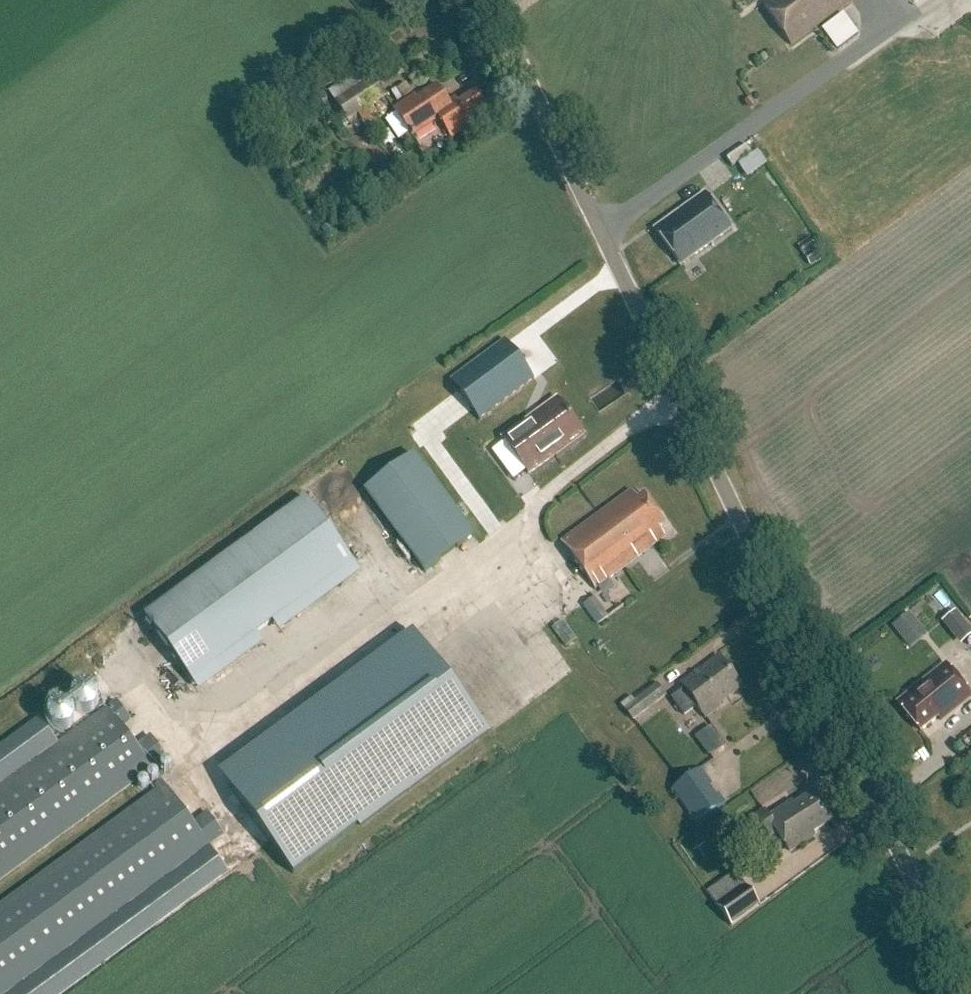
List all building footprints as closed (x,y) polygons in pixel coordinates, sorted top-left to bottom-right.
[(762,8),(789,44),(848,0),(773,0),(762,8)] [(821,28),(836,49),(858,34),(842,12),(821,28)] [(374,79),(335,103),(347,122),(386,98),(374,79)] [(436,84),(416,97),(414,94),(391,109),(410,137),(438,119),(451,138),(486,114),(482,109),(487,106),(476,90),(459,102),(454,96),(447,101),(436,84)] [(756,153),(740,165),(747,175),(763,163),(756,153)] [(704,192),(702,194),(655,227),(679,261),(680,263),(730,228),(704,192)] [(810,240),(799,247),(810,265),(821,258),(810,240)] [(479,421),(534,380),(504,340),(449,381),(479,421)] [(529,476),(584,435),(557,399),(502,439),(529,476)] [(414,453),(362,490),(422,572),(473,534),(414,453)] [(659,529),(665,524),(644,495),(637,500),(631,491),(560,543),(595,590),(665,538),(659,529)] [(353,564),(306,499),(144,617),(192,682),(353,564)] [(593,599),(583,606),(597,625),(607,618),(593,599)] [(908,614),(891,628),(901,639),(918,625),(908,614)] [(964,641),(970,635),(970,624),(958,635),(964,641)] [(410,640),(222,777),(252,817),(289,868),(297,879),(490,737),(481,724),(416,636),(410,640)] [(717,706),(740,688),(717,657),(680,684),(684,689),(670,699),(683,717),(697,707),(705,718),(719,708),(717,706)] [(941,721),(970,697),(944,665),(897,703),(920,732),(938,718),(941,721)] [(633,723),(666,697),(653,680),(634,694),(638,699),(634,702),(631,698),(620,706),(633,723)] [(0,786),(0,883),(167,760),(149,736),(135,746),(121,728),(131,721),(116,701),(0,786)] [(701,746),(710,758),(725,747),(716,735),(701,746)] [(610,764),(617,775),(626,768),(618,758),(610,764)] [(697,824),(724,804),(700,770),(672,790),(684,807),(697,824)] [(229,833),(211,809),(192,823),(160,779),(154,784),(158,789),(0,905),(0,993),(9,993),(229,833)] [(831,821),(814,794),(794,807),(792,803),(768,819),(764,812),(742,827),(757,849),(777,835),(790,853),(814,837),(812,833),(831,821)] [(731,927),(760,907),(745,887),(717,908),(731,927)]
